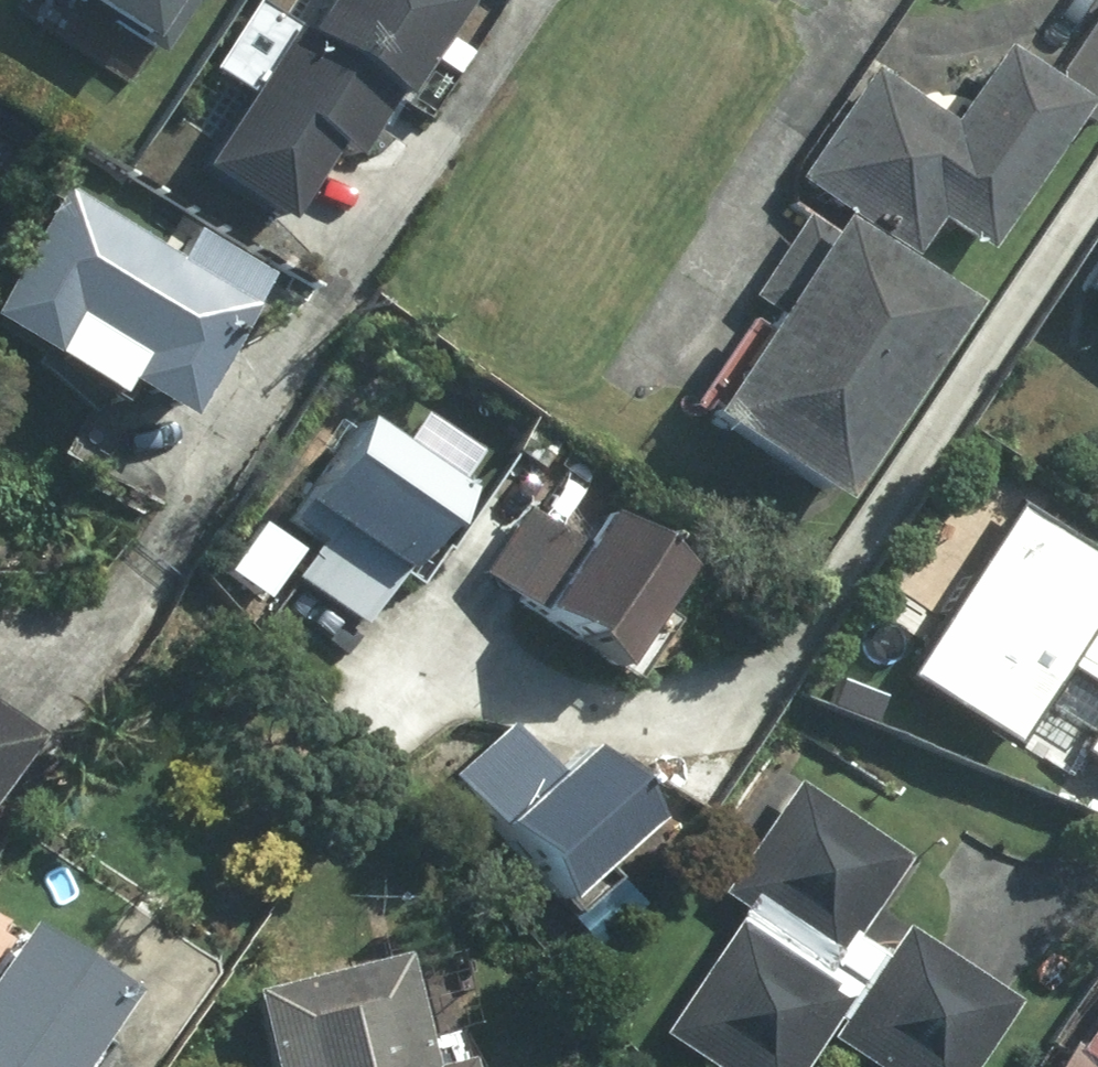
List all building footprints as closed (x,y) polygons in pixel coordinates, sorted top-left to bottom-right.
[(160,46),(193,0),(95,0),(160,46)] [(438,0),(305,0),(288,25),(250,0),(243,0),(204,58),(244,86),(194,157),(266,207),(318,132),(338,147),(438,0)] [(1057,69),(1097,94),(1097,7),(1057,69)] [(928,207),(976,240),(1074,95),(995,42),(942,119),(866,67),(794,172),(902,245),(928,207)] [(53,186),(0,269),(0,326),(36,348),(46,332),(168,408),(236,300),(53,186)] [(823,490),(951,300),(828,218),(822,228),(802,214),(749,293),(767,305),(752,326),(739,318),(685,398),(823,490)] [(1074,280),(1097,296),(1097,245),(1074,280)] [(288,573),(351,617),(446,483),(349,415),(291,497),(326,520),(288,573)] [(898,673),(999,740),(1033,691),(1091,730),(1080,745),(1097,756),(1097,561),(1011,503),(898,673)] [(522,507),(479,570),(606,659),(673,566),(593,509),(570,541),(522,507)] [(287,560),(267,547),(248,577),(268,591),(287,560)] [(20,740),(0,726),(0,770),(20,740)] [(509,726),(450,775),(587,939),(630,903),(593,858),(641,818),(580,747),(548,772),(509,726)] [(897,929),(878,956),(846,933),(899,854),(790,782),(718,889),(740,905),(659,1027),(719,1066),(789,1066),(815,1028),(874,1066),(961,1066),(1005,999),(897,929)] [(0,934),(0,1066),(55,1066),(108,986),(8,922),(0,934)] [(259,1066),(449,1066),(446,1056),(411,1065),(382,955),(240,990),(259,1066)] [(1049,1066),(1097,1066),(1097,1012),(1073,1048),(1066,1043),(1049,1066)]
